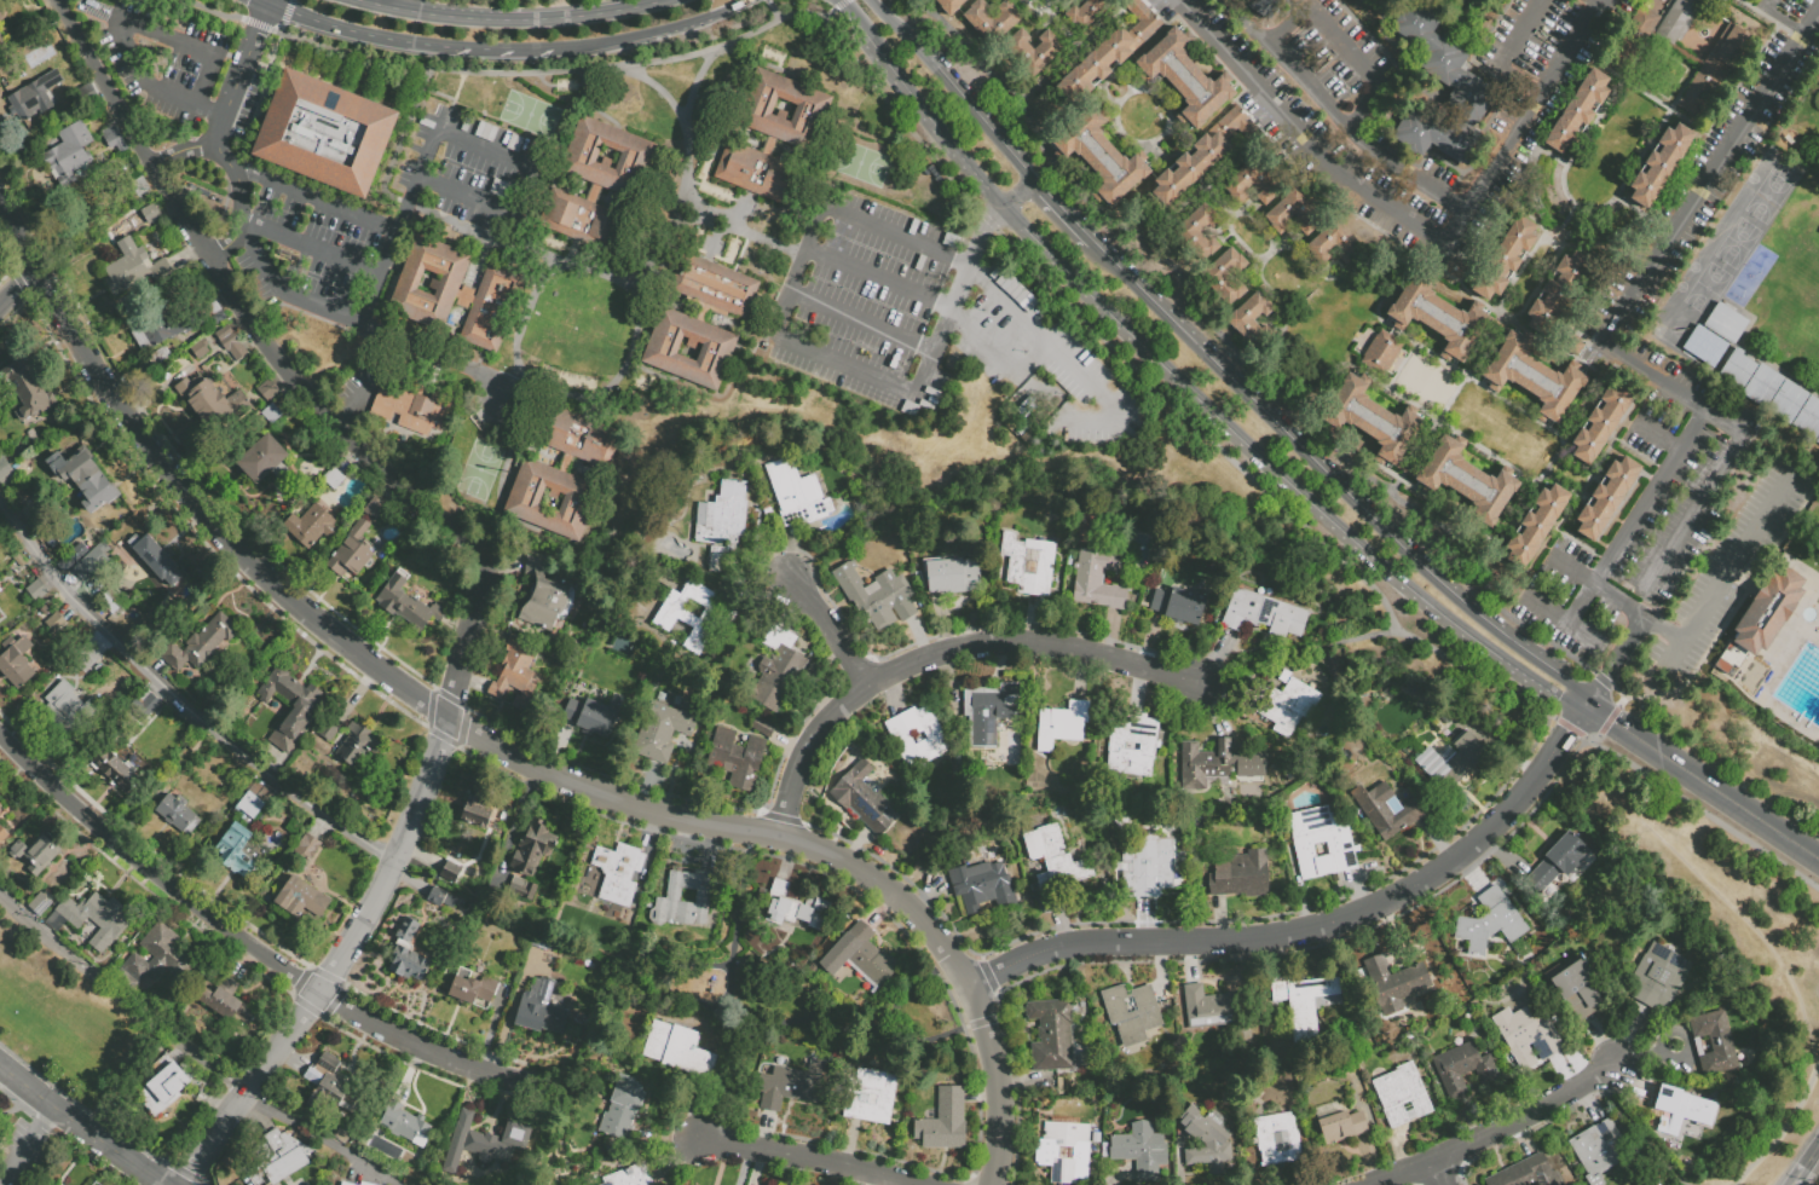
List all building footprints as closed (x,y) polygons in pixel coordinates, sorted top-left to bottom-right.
[(947,16),(933,0),(965,0),(947,16)] [(995,6),(1002,0),(1007,0),(1022,17),(989,46),(959,11),(972,0),(982,0),(987,6),(983,10),(991,18),(999,11),(995,6)] [(1122,6),(1129,0),(1139,0),(1161,24),(1116,63),(1113,59),(1105,65),(1109,70),(1098,80),(1093,75),(1087,81),(1092,86),(1078,99),(1073,94),(1066,100),(1052,86),(1120,25),(1124,30),(1134,21),(1122,6)] [(1082,2),(1080,0),(1107,0),(1110,4),(1078,33),(1061,13),(1070,5),(1075,10),(1082,2)] [(1241,1),(1242,0),(1285,0),(1275,19),(1241,1)] [(1392,29),(1411,0),(1413,0),(1442,18),(1433,30),(1467,51),(1456,68),(1495,92),(1472,129),(1485,138),(1466,168),(1428,145),(1421,157),(1391,138),(1409,108),(1450,132),(1462,112),(1444,100),(1453,88),(1417,67),(1427,51),(1392,29)] [(1666,0),(1647,0),(1646,2),(1660,10),(1666,0)] [(1655,33),(1675,0),(1701,0),(1705,2),(1681,41),(1676,39),(1673,44),(1655,33)] [(1641,4),(1661,17),(1627,71),(1606,59),(1641,4)] [(1728,23),(1749,35),(1697,118),(1676,105),(1728,23)] [(1180,48),(1209,82),(1218,75),(1234,93),(1194,128),(1185,118),(1179,123),(1172,115),(1185,103),(1156,69),(1141,82),(1133,74),(1139,68),(1131,59),(1172,24),(1188,41),(1180,48)] [(1036,36),(1046,28),(1063,47),(1030,76),(1000,41),(1018,25),(1029,36),(1024,40),(1032,48),(1040,41),(1036,36)] [(249,152),(363,197),(398,110),(284,65),(249,152)] [(772,135),(738,122),(760,65),(836,96),(814,152),(781,139),(774,157),(808,169),(792,207),(715,177),(729,139),(764,152),(772,135)] [(1580,122),(1573,132),(1578,135),(1569,150),(1564,146),(1559,154),(1542,143),(1590,68),(1607,79),(1601,87),(1607,89),(1598,104),(1593,100),(1587,110),(1592,114),(1584,126),(1580,122)] [(7,99),(57,70),(64,82),(45,93),(54,109),(42,115),(40,111),(21,122),(7,99)] [(96,109),(91,102),(83,104),(76,92),(89,85),(102,105),(96,109)] [(1095,128),(1125,162),(1132,155),(1148,172),(1108,208),(1099,198),(1093,203),(1086,195),(1101,183),(1070,149),(1056,162),(1049,155),(1055,150),(1046,139),(1086,104),(1102,121),(1095,128)] [(555,180),(542,214),(602,237),(614,207),(599,201),(608,175),(639,187),(659,137),(578,106),(556,160),(582,169),(576,187),(555,180)] [(1261,137),(1251,146),(1234,128),(1222,139),(1229,148),(1162,206),(1150,191),(1156,186),(1151,180),(1165,168),(1170,173),(1177,167),(1172,161),(1183,151),(1188,157),(1195,151),(1190,145),(1234,106),(1261,137)] [(57,134),(81,120),(94,143),(86,148),(93,161),(73,174),(76,181),(63,190),(57,181),(54,183),(41,157),(63,144),(57,134)] [(1648,167),(1642,163),(1651,150),(1656,154),(1662,146),(1656,143),(1665,127),(1671,131),(1676,122),(1694,134),(1646,209),(1629,197),(1633,190),(1628,186),(1638,172),(1642,175),(1648,167)] [(120,155),(116,149),(110,151),(100,133),(114,126),(128,151),(120,155)] [(1220,186),(1252,158),(1281,190),(1263,206),(1254,196),(1258,193),(1251,185),(1243,192),(1247,196),(1237,204),(1220,186)] [(127,186),(143,177),(150,192),(135,200),(127,186)] [(1261,216),(1293,187),(1322,220),(1304,236),(1295,226),(1298,222),(1292,215),(1283,221),(1288,226),(1278,235),(1261,216)] [(140,212),(155,203),(163,218),(149,226),(140,212)] [(1203,203),(1219,220),(1209,229),(1207,225),(1200,232),(1206,239),(1209,236),(1219,247),(1201,262),(1173,230),(1203,203)] [(1507,270),(1501,278),(1507,282),(1497,296),(1491,294),(1486,301),(1469,290),(1518,215),(1535,226),(1530,233),(1535,237),(1526,250),(1521,248),(1515,256),(1520,260),(1512,272),(1507,270)] [(1305,247),(1335,219),(1364,250),(1347,266),(1338,256),(1341,254),(1334,245),(1327,253),(1330,256),(1321,265),(1305,247)] [(415,227),(387,305),(441,324),(451,297),(470,305),(458,339),(498,353),(530,268),(496,255),(485,284),(462,276),(472,249),(415,227)] [(148,260),(152,266),(164,259),(175,277),(157,287),(152,279),(151,281),(149,277),(112,299),(103,282),(109,278),(104,270),(123,258),(116,245),(129,238),(137,249),(143,247),(150,259),(148,260)] [(1230,247),(1246,265),(1237,272),(1234,268),(1226,276),(1232,283),(1236,279),(1246,290),(1228,306),(1200,273),(1230,247)] [(1544,294),(1540,290),(1547,278),(1553,282),(1558,273),(1553,270),(1563,255),(1567,258),(1573,250),(1590,261),(1543,336),(1525,325),(1530,318),(1525,314),(1535,299),(1540,302),(1544,294)] [(689,297),(671,290),(687,253),(763,283),(749,320),(731,313),(724,326),(743,334),(720,391),(643,360),(666,304),(685,311),(689,297)] [(1442,270),(1449,258),(1467,268),(1459,281),(1442,270)] [(1465,316),(1474,300),(1485,306),(1480,313),(1491,319),(1462,365),(1451,358),(1448,363),(1438,357),(1448,342),(1410,318),(1402,333),(1393,326),(1396,322),(1385,316),(1414,270),(1425,276),(1428,271),(1437,277),(1428,291),(1465,316)] [(1255,291),(1272,310),(1263,318),(1260,314),(1252,322),(1259,328),(1263,325),(1271,335),(1254,351),(1225,319),(1255,291)] [(227,319),(214,328),(204,314),(201,317),(204,324),(184,339),(181,335),(171,342),(174,349),(169,353),(172,358),(160,366),(152,356),(163,348),(161,345),(145,356),(132,334),(179,304),(192,325),(197,323),(192,316),(201,310),(202,312),(216,302),(227,319)] [(1702,327),(1735,342),(1746,317),(1713,302),(1702,327)] [(1727,343),(1695,323),(1679,347),(1711,367),(1727,343)] [(215,335),(227,326),(232,333),(233,333),(242,342),(241,343),(248,354),(237,362),(229,352),(227,353),(219,342),(220,341),(215,335)] [(1379,328),(1401,342),(1380,374),(1358,360),(1379,328)] [(1560,375),(1570,359),(1580,366),(1576,372),(1586,378),(1557,424),(1547,417),(1543,422),(1534,416),(1543,401),(1506,377),(1497,392),(1489,386),(1491,382),(1480,375),(1509,329),(1520,335),(1524,330),(1532,336),(1524,351),(1560,375)] [(1583,345),(1577,356),(1560,346),(1566,335),(1583,345)] [(191,346),(202,337),(210,349),(198,358),(191,346)] [(1738,351),(1761,365),(1742,397),(1717,382),(1738,351)] [(2,369),(29,353),(58,405),(42,415),(41,412),(25,421),(19,411),(24,406),(2,369)] [(1693,363),(1698,357),(1710,368),(1705,374),(1693,363)] [(1762,366),(1785,381),(1766,412),(1743,397),(1762,366)] [(1398,417),(1408,403),(1417,409),(1414,415),(1424,422),(1394,467),(1384,461),(1381,466),(1372,459),(1380,445),(1342,421),(1334,434),(1326,429),(1329,424),(1318,417),(1347,371),(1358,378),(1362,374),(1370,378),(1361,393),(1398,417)] [(173,388),(186,378),(190,383),(195,380),(196,380),(201,377),(204,382),(207,380),(218,394),(220,393),(226,401),(241,391),(250,404),(213,434),(202,420),(200,422),(196,416),(197,415),(196,414),(194,415),(186,406),(189,405),(184,397),(181,399),(173,388)] [(370,416),(379,391),(399,398),(405,380),(426,387),(422,397),(432,399),(434,391),(455,399),(441,433),(433,429),(431,439),(398,427),(400,417),(394,415),(392,424),(370,416)] [(1589,426),(1583,422),(1592,409),(1598,412),(1603,404),(1596,400),(1606,386),(1612,389),(1617,381),(1635,393),(1588,467),(1570,456),(1575,449),(1569,445),(1578,429),(1584,433),(1589,426)] [(1788,382),(1811,397),(1791,427),(1768,412),(1788,382)] [(1812,399),(1818,404),(1818,438),(1815,444),(1792,428),(1812,399)] [(578,456),(571,473),(604,485),(582,542),(504,511),(526,455),(560,468),(566,451),(533,438),(548,401),(624,430),(610,468),(578,456)] [(235,464),(267,434),(288,457),(256,486),(235,464)] [(1494,480),(1503,466),(1514,472),(1509,478),(1520,485),(1491,530),(1480,524),(1477,528),(1467,522),(1477,508),(1439,484),(1431,497),(1422,492),(1425,487),(1414,480),(1443,434),(1454,441),(1457,437),(1466,441),(1457,456),(1494,480)] [(79,450),(85,446),(88,451),(86,452),(116,495),(115,495),(117,498),(108,507),(106,504),(91,516),(81,504),(87,499),(70,479),(65,484),(56,472),(54,473),(52,470),(50,472),(47,467),(48,464),(47,462),(57,456),(64,466),(81,452),(79,450)] [(1595,501),(1589,497),(1598,484),(1603,487),(1609,480),(1603,476),(1612,461),(1618,464),(1623,456),(1641,468),(1593,543),(1576,531),(1580,524),(1575,520),(1584,505),(1589,509),(1595,501)] [(4,492),(0,487),(0,459),(2,457),(19,481),(4,492)] [(766,468),(791,457),(799,480),(814,475),(822,498),(821,499),(821,502),(830,499),(835,511),(828,515),(828,518),(801,527),(799,524),(785,528),(779,511),(780,511),(766,468)] [(322,480),(333,468),(345,480),(334,492),(322,480)] [(716,497),(720,498),(722,481),(743,484),(741,498),(745,498),(745,502),(747,504),(744,537),(738,537),(738,545),(735,545),(734,568),(709,565),(710,551),(695,550),(695,541),(692,541),(695,504),(715,504),(716,497)] [(1525,527),(1519,524),(1528,511),(1532,515),(1537,507),(1532,503),(1542,487),(1547,491),(1553,484),(1570,495),(1523,570),(1505,557),(1509,550),(1505,548),(1514,532),(1519,536),(1525,527)] [(363,513),(375,498),(381,503),(381,504),(387,510),(385,514),(391,519),(382,528),(370,518),(369,518),(363,513)] [(284,525),(293,515),(300,521),(316,504),(336,524),(334,527),(339,531),(336,534),(342,539),(328,556),(322,551),(330,543),(323,536),(308,551),(289,534),(291,532),(284,525)] [(766,519),(762,510),(769,507),(773,516),(766,519)] [(325,566),(348,538),(346,536),(362,519),(371,527),(363,538),(379,551),(371,560),(373,561),(374,565),(370,570),(366,570),(364,568),(357,578),(348,572),(341,579),(325,566)] [(42,533),(36,538),(27,527),(34,522),(42,533)] [(132,563),(110,539),(117,532),(127,543),(135,536),(140,542),(149,534),(178,568),(175,570),(183,578),(172,589),(166,582),(162,583),(145,565),(143,566),(137,559),(132,563)] [(1001,557),(1004,532),(1017,534),(1015,543),(1024,544),(1024,541),(1056,544),(1050,599),(1017,595),(1018,586),(1006,584),(1009,559),(1001,557)] [(58,566),(82,544),(88,551),(64,574),(58,566)] [(73,570),(100,544),(106,550),(103,554),(109,561),(85,584),(73,570)] [(1073,571),(1074,550),(1121,555),(1120,574),(1104,573),(1102,588),(1111,588),(1111,586),(1127,588),(1125,612),(1109,611),(1109,607),(1073,603),(1076,571),(1073,571)] [(10,556),(16,553),(25,566),(21,570),(10,556)] [(525,576),(526,556),(576,576),(567,594),(570,594),(567,606),(560,618),(559,617),(552,635),(518,619),(521,608),(532,597),(536,589),(537,580),(525,576)] [(923,573),(922,560),(962,557),(963,562),(978,560),(981,591),(948,595),(948,592),(929,595),(928,582),(925,582),(924,573),(923,573)] [(849,603),(831,574),(855,560),(857,563),(855,565),(859,568),(855,571),(864,585),(861,586),(864,590),(876,583),(874,580),(890,570),(918,614),(901,625),(893,611),(867,626),(851,602),(849,603)] [(1778,580),(1784,572),(1802,584),(1796,592),(1801,595),(1794,607),(1795,608),(1785,620),(1784,620),(1765,651),(1760,647),(1754,655),(1736,643),(1742,635),(1737,632),(1774,577),(1778,580)] [(408,582),(399,591),(410,600),(411,597),(429,611),(432,606),(433,607),(435,605),(447,614),(439,625),(432,620),(420,636),(412,630),(414,628),(400,617),(398,619),(394,615),(392,617),(381,608),(387,601),(380,595),(395,573),(408,582)] [(24,590),(37,579),(50,594),(36,605),(24,590)] [(672,591),(681,596),(689,580),(720,599),(706,620),(717,626),(698,658),(686,649),(695,632),(676,622),(669,634),(652,624),(672,591)] [(98,601),(110,589),(127,606),(114,617),(98,601)] [(1149,612),(1156,590),(1171,595),(1173,589),(1207,599),(1199,628),(1184,623),(1183,626),(1171,622),(1171,617),(1149,612)] [(1310,613),(1301,637),(1248,619),(1243,634),(1219,626),(1226,606),(1234,608),(1240,590),(1310,613)] [(45,624),(57,613),(67,625),(56,636),(45,624)] [(197,637),(220,613),(239,631),(229,643),(225,641),(215,652),(216,653),(207,664),(206,663),(198,671),(181,657),(190,648),(186,644),(195,634),(197,637)] [(790,651),(809,661),(776,716),(747,698),(753,687),(756,688),(763,676),(756,671),(766,657),(772,660),(774,654),(761,646),(774,624),(797,638),(790,651)] [(508,642),(510,635),(525,638),(521,646),(527,647),(537,653),(527,671),(535,675),(530,683),(537,688),(529,703),(532,705),(526,716),(510,707),(516,696),(521,699),(524,694),(508,686),(499,701),(486,694),(493,682),(496,684),(504,670),(501,667),(507,654),(503,652),(508,642)] [(17,693),(0,673),(0,657),(6,652),(1,647),(11,638),(16,643),(24,637),(33,647),(23,657),(29,665),(29,666),(36,675),(17,693)] [(1726,652),(1732,642),(1737,646),(1734,651),(1732,649),(1730,654),(1726,652)] [(74,663),(91,647),(102,658),(86,675),(74,663)] [(1720,661),(1732,670),(1728,676),(1715,667),(1720,661)] [(255,694),(278,665),(290,676),(289,677),(306,690),(311,686),(323,695),(319,699),(322,703),(310,717),(314,722),(288,755),(268,740),(293,709),(276,694),(266,706),(259,701),(261,699),(255,694)] [(1286,671),(1293,676),(1289,681),(1282,676),(1286,671)] [(1282,695),(1292,678),(1322,696),(1307,722),(1301,718),(1289,740),(1274,732),(1276,726),(1248,709),(1263,684),(1282,695)] [(45,700),(64,681),(75,692),(80,687),(92,699),(85,707),(96,718),(80,733),(77,730),(68,740),(40,712),(48,704),(45,700)] [(964,750),(964,689),(1001,689),(1001,684),(1022,684),(1022,721),(997,721),(997,750),(964,750)] [(126,705),(143,687),(162,705),(160,706),(162,709),(155,716),(152,713),(145,722),(126,705)] [(701,711),(692,734),(676,728),(669,744),(674,746),(666,765),(631,751),(656,692),(701,711)] [(570,699),(584,706),(587,699),(619,713),(608,740),(594,734),(591,739),(581,734),(583,728),(562,719),(570,699)] [(1068,711),(1069,701),(1090,704),(1087,726),(1085,724),(1082,744),(1053,741),(1051,770),(1035,768),(1039,711),(1051,712),(1051,710),(1068,711)] [(909,771),(884,724),(914,709),(917,712),(928,707),(932,716),(934,716),(947,740),(945,741),(948,748),(946,750),(947,752),(937,758),(940,764),(919,774),(916,768),(909,771)] [(1107,756),(1111,715),(1134,718),(1136,713),(1148,716),(1147,721),(1159,722),(1156,742),(1161,744),(1160,750),(1155,750),(1151,780),(1138,778),(1138,780),(1121,778),(1121,774),(1107,773),(1108,756),(1107,756)] [(749,726),(767,736),(773,726),(754,715),(749,726)] [(314,733),(324,719),(340,732),(329,745),(314,733)] [(335,755),(362,722),(373,732),(369,735),(383,746),(375,756),(370,752),(354,771),(335,755)] [(706,768),(717,728),(737,733),(733,746),(746,750),(750,736),(767,741),(758,773),(752,771),(752,776),(756,778),(753,787),(752,787),(750,793),(728,787),(732,774),(706,768)] [(1453,747),(1467,733),(1488,755),(1449,793),(1439,784),(1436,785),(1426,775),(1424,776),(1417,768),(1419,768),(1415,762),(1431,747),(1449,767),(1453,763),(1450,759),(1459,752),(1453,747)] [(189,750),(198,739),(203,744),(194,755),(189,750)] [(1214,753),(1214,740),(1234,740),(1234,768),(1230,768),(1230,781),(1207,781),(1207,792),(1182,791),(1182,742),(1199,744),(1199,753),(1214,753)] [(89,763),(105,748),(123,765),(127,763),(135,771),(135,774),(142,781),(126,796),(89,763)] [(848,773),(861,759),(873,770),(870,775),(884,790),(879,794),(890,805),(885,809),(887,810),(884,814),(894,823),(878,839),(848,809),(845,813),(828,796),(849,774),(848,773)] [(235,805),(255,781),(276,799),(262,815),(265,817),(261,822),(258,820),(255,822),(256,825),(252,831),(236,819),(242,811),(241,810),(238,814),(235,810),(236,807),(235,805)] [(1350,794),(1362,785),(1368,793),(1375,787),(1376,790),(1385,782),(1397,798),(1392,802),(1399,813),(1404,809),(1402,807),(1416,796),(1430,814),(1386,844),(1350,794)] [(164,800),(169,796),(175,800),(179,796),(186,803),(184,807),(202,821),(189,838),(184,833),(183,834),(172,826),(171,827),(164,822),(166,821),(156,813),(160,807),(157,805),(162,799),(164,800)] [(461,820),(470,796),(484,800),(481,809),(491,813),(485,830),(461,821),(461,820)] [(1303,883),(1288,816),(1328,807),(1330,815),(1336,814),(1336,817),(1338,817),(1339,822),(1341,822),(1342,826),(1347,823),(1353,848),(1359,846),(1361,852),(1353,854),(1358,869),(1303,883)] [(525,838),(533,819),(544,823),(543,826),(550,830),(548,834),(559,838),(549,860),(542,857),(533,879),(512,871),(513,869),(509,868),(516,852),(519,854),(521,849),(518,848),(522,838),(525,838)] [(215,850),(235,823),(253,837),(250,839),(266,852),(256,865),(258,866),(246,881),(237,874),(235,875),(230,872),(231,869),(229,868),(227,871),(218,862),(223,856),(215,850)] [(1045,862),(1035,831),(1057,823),(1067,856),(1069,855),(1073,865),(1085,861),(1087,871),(1092,869),(1095,878),(1053,891),(1055,896),(1043,900),(1036,877),(1046,874),(1043,862),(1045,862)] [(1541,852),(1565,828),(1590,852),(1567,878),(1561,873),(1553,883),(1557,886),(1564,879),(1575,889),(1566,898),(1551,884),(1540,896),(1525,883),(1546,859),(1541,852)] [(8,856),(10,851),(18,842),(28,850),(42,834),(62,852),(51,865),(54,868),(50,872),(47,868),(36,879),(27,871),(31,866),(23,859),(19,861),(17,859),(15,862),(8,856)] [(293,854),(306,834),(323,845),(311,862),(306,859),(304,861),(293,854)] [(1133,846),(1132,837),(1173,839),(1174,890),(1157,890),(1159,898),(1132,898),(1132,894),(1122,894),(1122,873),(1131,873),(1132,866),(1122,866),(1122,848),(1133,846)] [(614,854),(618,844),(641,851),(640,855),(646,856),(640,875),(634,873),(630,883),(636,885),(629,911),(597,900),(606,877),(605,877),(604,877),(604,875),(602,875),(602,874),(602,873),(601,873),(601,872),(601,871),(590,866),(594,854),(587,851),(587,849),(595,851),(596,848),(614,854)] [(1214,877),(1214,859),(1248,856),(1248,851),(1266,850),(1269,897),(1245,900),(1245,896),(1211,898),(1209,877),(1214,877)] [(439,878),(447,863),(461,871),(454,885),(439,878)] [(946,871),(966,866),(969,875),(1003,865),(1011,890),(987,897),(988,904),(964,912),(960,897),(955,900),(946,871)] [(670,872),(692,875),(693,871),(716,874),(715,891),(711,890),(706,926),(694,925),(694,927),(674,925),(674,921),(668,921),(666,927),(651,926),(652,921),(656,898),(665,900),(670,872)] [(275,904),(293,875),(333,902),(322,920),(305,909),(298,920),(275,904)] [(508,891),(514,878),(537,888),(532,901),(508,891)] [(767,902),(774,880),(791,885),(786,898),(801,903),(801,906),(814,911),(814,912),(824,915),(819,932),(807,929),(808,925),(795,920),(791,931),(766,923),(772,903),(767,902)] [(1477,900),(1496,886),(1529,931),(1511,946),(1500,931),(1486,941),(1484,959),(1467,955),(1469,942),(1454,940),(1457,918),(1478,921),(1486,914),(1477,900)] [(426,902),(434,889),(457,901),(452,911),(443,904),(440,909),(426,902)] [(42,895),(46,891),(54,900),(51,903),(52,904),(39,919),(27,908),(40,894),(42,895)] [(79,908),(86,900),(88,902),(96,894),(108,903),(112,898),(123,908),(119,913),(129,923),(100,956),(88,946),(96,937),(82,926),(79,931),(68,923),(57,935),(45,924),(67,897),(79,908)] [(1468,907),(1473,902),(1478,908),(1472,912),(1468,907)] [(394,937),(405,919),(420,926),(410,946),(411,949),(411,954),(429,964),(428,965),(431,966),(421,984),(410,978),(409,982),(403,978),(402,979),(387,971),(391,964),(388,963),(397,947),(394,946),(398,940),(394,937)] [(833,949),(859,921),(874,936),(868,942),(880,954),(882,953),(888,959),(890,958),(900,967),(879,990),(855,967),(853,971),(842,961),(844,959),(833,949)] [(139,947),(158,923),(180,940),(175,947),(197,964),(181,982),(166,969),(155,983),(148,977),(139,987),(127,976),(140,958),(149,964),(154,959),(139,947)] [(530,946),(536,930),(552,936),(547,953),(530,946)] [(1646,956),(1653,943),(1692,965),(1685,978),(1686,979),(1668,1012),(1658,1006),(1655,1012),(1633,1000),(1636,993),(1627,987),(1645,955),(1646,956)] [(1392,973),(1421,961),(1432,988),(1401,1001),(1404,1008),(1386,1017),(1382,1008),(1379,1010),(1369,985),(1372,984),(1363,963),(1384,954),(1392,973)] [(1594,965),(1589,970),(1592,975),(1588,977),(1607,1005),(1580,1023),(1571,1011),(1570,1012),(1549,982),(1587,955),(1594,965)] [(447,996),(460,969),(470,973),(468,978),(480,983),(483,977),(498,984),(490,1005),(475,999),(472,1006),(464,1004),(463,1005),(457,1002),(457,1000),(447,996)] [(216,988),(225,976),(241,987),(232,998),(243,1005),(244,1005),(258,1013),(248,1028),(239,1022),(236,1025),(231,1022),(229,1024),(196,1000),(204,988),(214,995),(219,990),(216,988)] [(541,982),(541,978),(555,983),(549,1007),(570,1013),(562,1036),(541,1030),(541,1034),(514,1027),(522,995),(525,995),(526,993),(531,994),(536,981),(541,982)] [(1290,984),(1339,979),(1341,996),(1313,1000),(1318,1042),(1294,1045),(1289,1002),(1272,1004),(1270,981),(1290,978),(1290,984)] [(1189,1031),(1183,987),(1203,984),(1205,998),(1247,994),(1253,1047),(1236,1048),(1234,1027),(1189,1031)] [(1111,1027),(1101,994),(1125,985),(1126,994),(1150,985),(1163,1027),(1144,1033),(1147,1042),(1125,1050),(1116,1027),(1111,1027)] [(1026,1010),(1026,1005),(1072,1001),(1074,1027),(1070,1028),(1074,1070),(1033,1073),(1030,1045),(1040,1045),(1040,1040),(1039,1040),(1038,1029),(1039,1029),(1039,1022),(1028,1022),(1028,1019),(1026,1019),(1024,1010),(1026,1010)] [(1512,1017),(1537,1001),(1566,1050),(1541,1064),(1531,1046),(1529,1047),(1538,1065),(1523,1074),(1513,1057),(1512,1057),(1509,1053),(1512,1052),(1491,1019),(1508,1010),(1512,1017)] [(1703,1079),(1688,1019),(1725,1011),(1739,1070),(1703,1079)] [(694,1050),(717,1057),(710,1082),(660,1065),(662,1063),(642,1057),(653,1022),(674,1028),(674,1027),(699,1034),(694,1050)] [(1557,1029),(1564,1024),(1567,1031),(1560,1036),(1557,1029)] [(1564,1039),(1571,1034),(1575,1041),(1567,1045),(1564,1039)] [(1483,1088),(1474,1071),(1461,1077),(1468,1094),(1450,1103),(1431,1060),(1473,1042),(1480,1059),(1490,1056),(1500,1080),(1483,1088)] [(152,1068),(167,1056),(191,1083),(184,1089),(186,1093),(155,1120),(143,1106),(145,1104),(134,1092),(156,1073),(152,1068)] [(1396,1070),(1413,1063),(1433,1112),(1417,1121),(1416,1120),(1409,1122),(1410,1123),(1391,1132),(1382,1112),(1384,1112),(1372,1083),(1397,1073),(1396,1070)] [(304,1080),(311,1065),(327,1075),(328,1071),(339,1079),(340,1076),(348,1082),(347,1085),(362,1093),(353,1109),(356,1110),(352,1117),(324,1102),(318,1112),(305,1105),(316,1087),(304,1080)] [(757,1093),(761,1065),(808,1073),(810,1066),(825,1069),(820,1105),(781,1100),(780,1115),(761,1111),(763,1094),(757,1093)] [(849,1086),(855,1087),(857,1069),(897,1077),(889,1126),(843,1118),(849,1086)] [(610,1103),(616,1085),(645,1094),(629,1144),(599,1133),(608,1102),(610,1103)] [(937,1121),(937,1088),(964,1088),(964,1123),(965,1123),(965,1149),(922,1149),(922,1140),(914,1140),(914,1120),(937,1121)] [(1653,1117),(1662,1088),(1717,1105),(1711,1128),(1682,1121),(1677,1139),(1656,1133),(1661,1120),(1653,1117)] [(377,1126),(389,1099),(409,1109),(406,1114),(416,1120),(418,1116),(425,1120),(423,1123),(432,1128),(427,1138),(428,1139),(423,1150),(411,1144),(412,1144),(399,1137),(398,1139),(388,1134),(388,1132),(377,1126)] [(1179,1120),(1191,1106),(1200,1114),(1199,1116),(1203,1121),(1209,1114),(1211,1116),(1214,1111),(1226,1121),(1224,1125),(1223,1127),(1232,1135),(1224,1144),(1230,1144),(1232,1162),(1224,1163),(1224,1172),(1225,1172),(1226,1175),(1208,1177),(1207,1166),(1185,1167),(1184,1151),(1206,1149),(1205,1145),(1201,1141),(1197,1144),(1184,1132),(1186,1131),(1180,1125),(1182,1122),(1179,1120)] [(1327,1149),(1317,1122),(1347,1112),(1349,1117),(1362,1112),(1369,1133),(1327,1149)] [(1290,1114),(1292,1117),(1294,1117),(1297,1132),(1299,1132),(1303,1162),(1261,1167),(1260,1164),(1263,1164),(1260,1152),(1258,1152),(1254,1120),(1290,1114)] [(452,1135),(458,1116),(469,1120),(466,1132),(467,1133),(467,1131),(485,1137),(485,1134),(498,1139),(497,1140),(515,1146),(509,1167),(492,1161),(491,1163),(486,1166),(480,1164),(478,1160),(474,1162),(464,1158),(467,1154),(461,1152),(466,1138),(464,1137),(463,1139),(452,1135)] [(1600,1177),(1604,1184),(1588,1184),(1584,1179),(1588,1177),(1567,1143),(1593,1127),(1594,1128),(1610,1118),(1624,1143),(1621,1144),(1630,1158),(1600,1177)] [(1076,1181),(1076,1184),(1050,1184),(1051,1168),(1038,1167),(1038,1162),(1035,1162),(1036,1144),(1039,1144),(1040,1141),(1044,1141),(1045,1123),(1090,1127),(1087,1144),(1090,1144),(1087,1181),(1076,1181)] [(1109,1162),(1110,1137),(1131,1137),(1131,1125),(1153,1125),(1153,1135),(1163,1135),(1163,1145),(1167,1145),(1167,1167),(1159,1167),(1157,1184),(1136,1184),(1136,1162),(1109,1162)] [(1617,1129),(1624,1125),(1628,1131),(1622,1135),(1617,1129)] [(310,1166),(277,1184),(269,1184),(267,1181),(261,1184),(253,1184),(246,1173),(260,1164),(252,1151),(262,1144),(271,1157),(273,1156),(262,1138),(276,1131),(281,1137),(283,1134),(314,1152),(305,1158),(310,1166)] [(608,1158),(607,1151),(622,1148),(624,1156),(608,1158)] [(1555,1172),(1562,1184),(1485,1184),(1484,1181),(1542,1152),(1548,1167),(1549,1167),(1553,1174),(1555,1172)] [(645,1163),(653,1184),(603,1184),(601,1180),(645,1163)]
